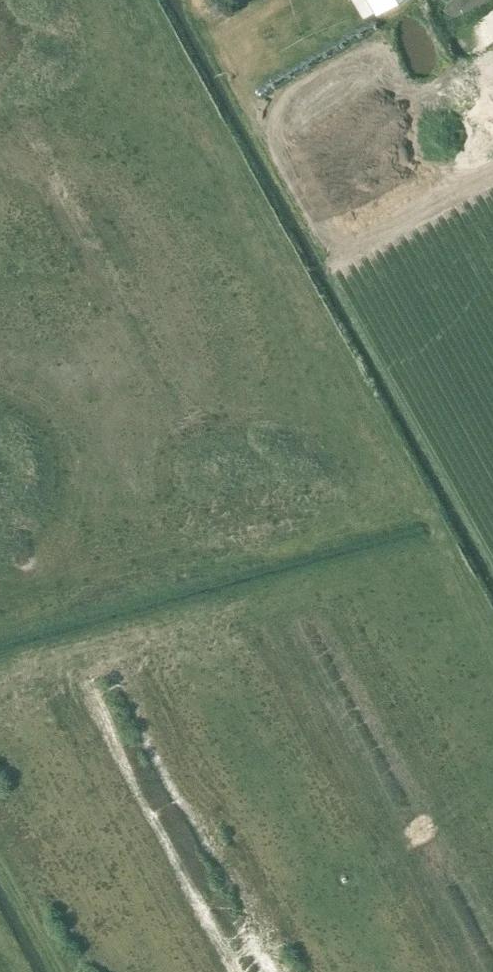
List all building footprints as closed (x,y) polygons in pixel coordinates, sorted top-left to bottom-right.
[(378,11),(396,0),(372,0),(378,11)]
